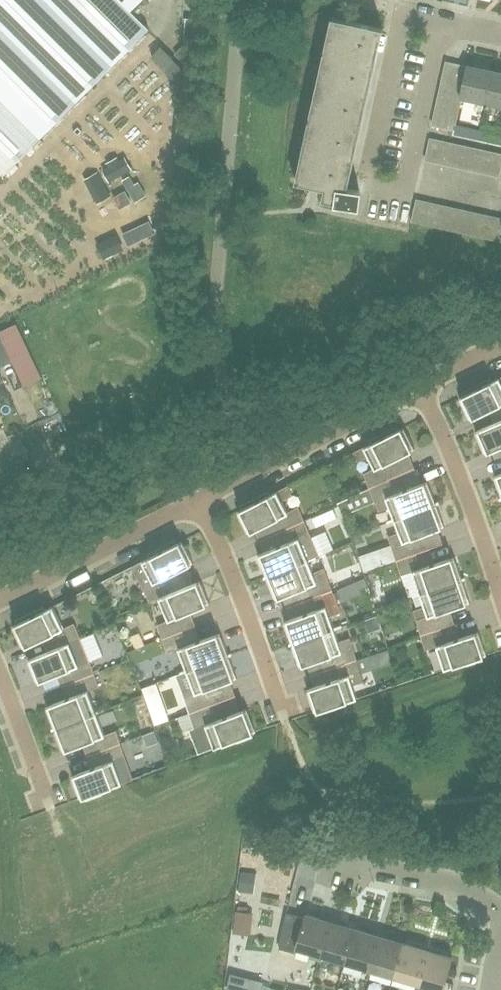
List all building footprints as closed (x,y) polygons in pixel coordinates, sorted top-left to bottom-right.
[(4,175),(149,29),(131,10),(142,0),(0,0),(0,171),(4,175)] [(344,188),(346,177),(378,29),(383,31),(384,29),(333,17),(297,182),(325,188),(323,199),(357,207),(360,190),(344,188)] [(447,61),(445,72),(466,77),(468,66),(447,61)] [(469,64),(468,66),(466,77),(464,87),(461,98),(488,104),(495,70),(469,64)] [(500,107),(500,72),(495,70),(488,104),(500,107)] [(464,87),(466,77),(445,72),(442,83),(464,87)] [(461,98),(464,87),(442,83),(440,93),(461,98)] [(440,93),(438,104),(459,109),(461,98),(440,93)] [(435,115),(456,119),(459,109),(438,104),(435,115)] [(454,130),(455,125),(456,119),(435,115),(433,126),(454,130)] [(479,140),(481,131),(455,125),(454,130),(453,135),(479,140)] [(500,145),(500,135),(481,131),(479,140),(500,145)] [(425,159),(436,162),(441,140),(430,138),(425,159)] [(441,140),(436,162),(447,164),(452,143),(451,142),(441,140)] [(452,143),(447,164),(458,166),(462,145),(452,143)] [(458,166),(468,169),(473,147),(462,145),(458,166)] [(468,169),(479,171),(483,150),(473,147),(468,169)] [(479,171),(489,173),(494,152),(483,150),(479,171)] [(494,152),(489,173),(500,176),(500,172),(500,153),(494,152)] [(416,200),(411,222),(422,224),(427,202),(416,200)] [(427,202),(422,224),(433,226),(438,205),(427,202)] [(448,207),(438,205),(433,226),(444,229),(448,207)] [(459,210),(448,207),(444,229),(454,231),(459,210)] [(459,210),(454,231),(465,234),(470,212),(459,210)] [(470,212),(465,234),(476,236),(481,214),(470,212)] [(486,238),(491,217),(481,214),(476,236),(486,238)] [(486,238),(497,241),(500,224),(500,219),(491,217),(486,238)] [(15,361),(5,339),(0,341),(0,368),(15,361)] [(500,414),(500,377),(478,388),(477,385),(464,392),(465,395),(460,397),(471,420),(497,407),(500,414)] [(476,431),(486,454),(500,447),(500,420),(476,431)] [(369,488),(399,475),(399,474),(398,474),(398,475),(394,476),(389,462),(415,449),(404,427),(399,429),(397,427),(384,433),(385,436),(354,452),(358,462),(369,457),(374,469),(363,474),(369,488)] [(399,476),(399,475),(369,488),(379,511),(389,507),(394,519),(387,521),(387,522),(440,502),(439,501),(436,502),(428,481),(400,491),(395,477),(398,476),(399,477),(399,476)] [(243,508),(238,511),(249,533),(276,520),(280,531),(277,533),(277,532),(276,532),(276,534),(304,520),(298,506),(288,511),(282,500),(292,494),(288,486),(256,502),(255,499),(242,506),(243,508)] [(388,537),(397,560),(427,550),(426,549),(426,550),(422,551),(418,537),(445,526),(437,505),(440,503),(440,502),(387,522),(388,524),(395,521),(399,532),(388,537)] [(264,577),(264,578),(279,572),(316,557),(315,556),(308,559),(303,547),(314,543),(304,520),(276,534),(277,534),(281,532),(286,543),(258,554),(267,576),(264,577)] [(175,591),(167,576),(194,563),(182,540),(177,543),(176,541),(162,547),(164,550),(143,561),(153,583),(143,588),(149,602),(159,597),(160,597),(175,591)] [(414,596),(466,578),(465,577),(462,578),(455,556),(427,566),(422,552),(426,551),(427,551),(427,550),(397,560),(402,574),(413,570),(421,592),(413,595),(414,596)] [(279,572),(264,578),(265,579),(268,578),(276,599),(304,588),(308,599),(304,600),(303,600),(304,601),(333,590),(324,568),(314,572),(309,561),(316,558),(316,557),(279,572)] [(357,580),(360,589),(368,585),(365,577),(357,580)] [(466,579),(466,578),(414,596),(414,597),(421,594),(429,616),(418,619),(422,635),(451,625),(451,624),(450,624),(451,625),(447,626),(442,612),(471,602),(463,580),(466,579)] [(158,625),(163,639),(193,627),(192,626),(191,626),(192,627),(188,628),(183,615),(210,603),(201,580),(175,591),(160,597),(169,619),(158,625)] [(342,612),(333,590),(304,601),(304,602),(305,602),(308,600),(313,611),(285,621),(292,643),(289,644),(290,645),(343,626),(342,625),(335,628),(331,616),(342,612)] [(51,635),(56,648),(56,649),(70,644),(80,639),(74,624),(63,629),(53,606),(32,616),(31,614),(17,620),(19,623),(13,625),(24,648),(51,635)] [(451,626),(452,626),(451,625),(422,635),(427,649),(438,646),(445,669),(468,662),(468,664),(483,660),(482,657),(487,655),(479,631),(451,641),(447,627),(451,626)] [(328,669),(358,659),(351,638),(340,642),(335,630),(343,627),(343,626),(290,645),(290,646),(293,645),(301,666),(329,657),(332,667),(328,668),(327,668),(328,669)] [(180,672),(180,673),(232,654),(232,653),(229,654),(221,632),(193,643),(188,629),(192,628),(193,628),(193,627),(163,639),(168,652),(179,648),(187,670),(180,672)] [(70,644),(56,649),(56,648),(29,659),(38,682),(66,671),(70,683),(66,684),(65,684),(65,685),(94,673),(89,660),(80,639),(70,644)] [(185,697),(190,713),(220,702),(219,701),(219,702),(215,703),(210,688),(238,678),(230,656),(233,655),(232,654),(180,673),(181,674),(188,672),(196,693),(185,697)] [(365,681),(358,659),(328,669),(328,670),(329,670),(332,669),(336,679),(308,689),(315,712),(321,710),(322,713),(336,709),(335,706),(358,698),(354,685),(365,681)] [(99,686),(94,673),(65,685),(66,686),(67,685),(66,685),(70,684),(74,695),(47,706),(55,727),(52,729),(52,730),(104,710),(104,709),(97,712),(88,690),(99,686)] [(220,703),(220,702),(190,713),(195,729),(190,731),(199,754),(237,739),(238,742),(252,736),(251,733),(257,731),(248,708),(220,719),(215,704),(219,703),(220,703)] [(104,710),(52,730),(53,731),(56,730),(64,751),(92,741),(96,752),(92,754),(92,753),(91,753),(91,754),(121,744),(116,731),(105,735),(97,714),(105,711),(104,710)] [(126,756),(121,744),(91,754),(92,755),(92,754),(96,753),(100,765),(72,775),(81,799),(87,797),(88,799),(102,794),(101,791),(123,783),(115,760),(126,756)] [(254,893),(256,872),(241,870),(239,891),(254,893)] [(245,913),(243,937),(260,938),(262,914),(245,913)] [(311,952),(310,957),(320,960),(321,955),(331,921),(307,914),(305,918),(287,913),(279,948),(295,953),(295,952),(296,953),(297,948),(311,952)] [(321,955),(345,962),(356,928),(331,921),(321,955)] [(370,969),(380,935),(356,928),(345,962),(370,969)] [(380,935),(370,969),(394,976),(404,942),(380,935)] [(418,983),(428,949),(404,942),(394,976),(418,983)] [(418,983),(441,989),(443,989),(453,956),(428,949),(418,983)]
